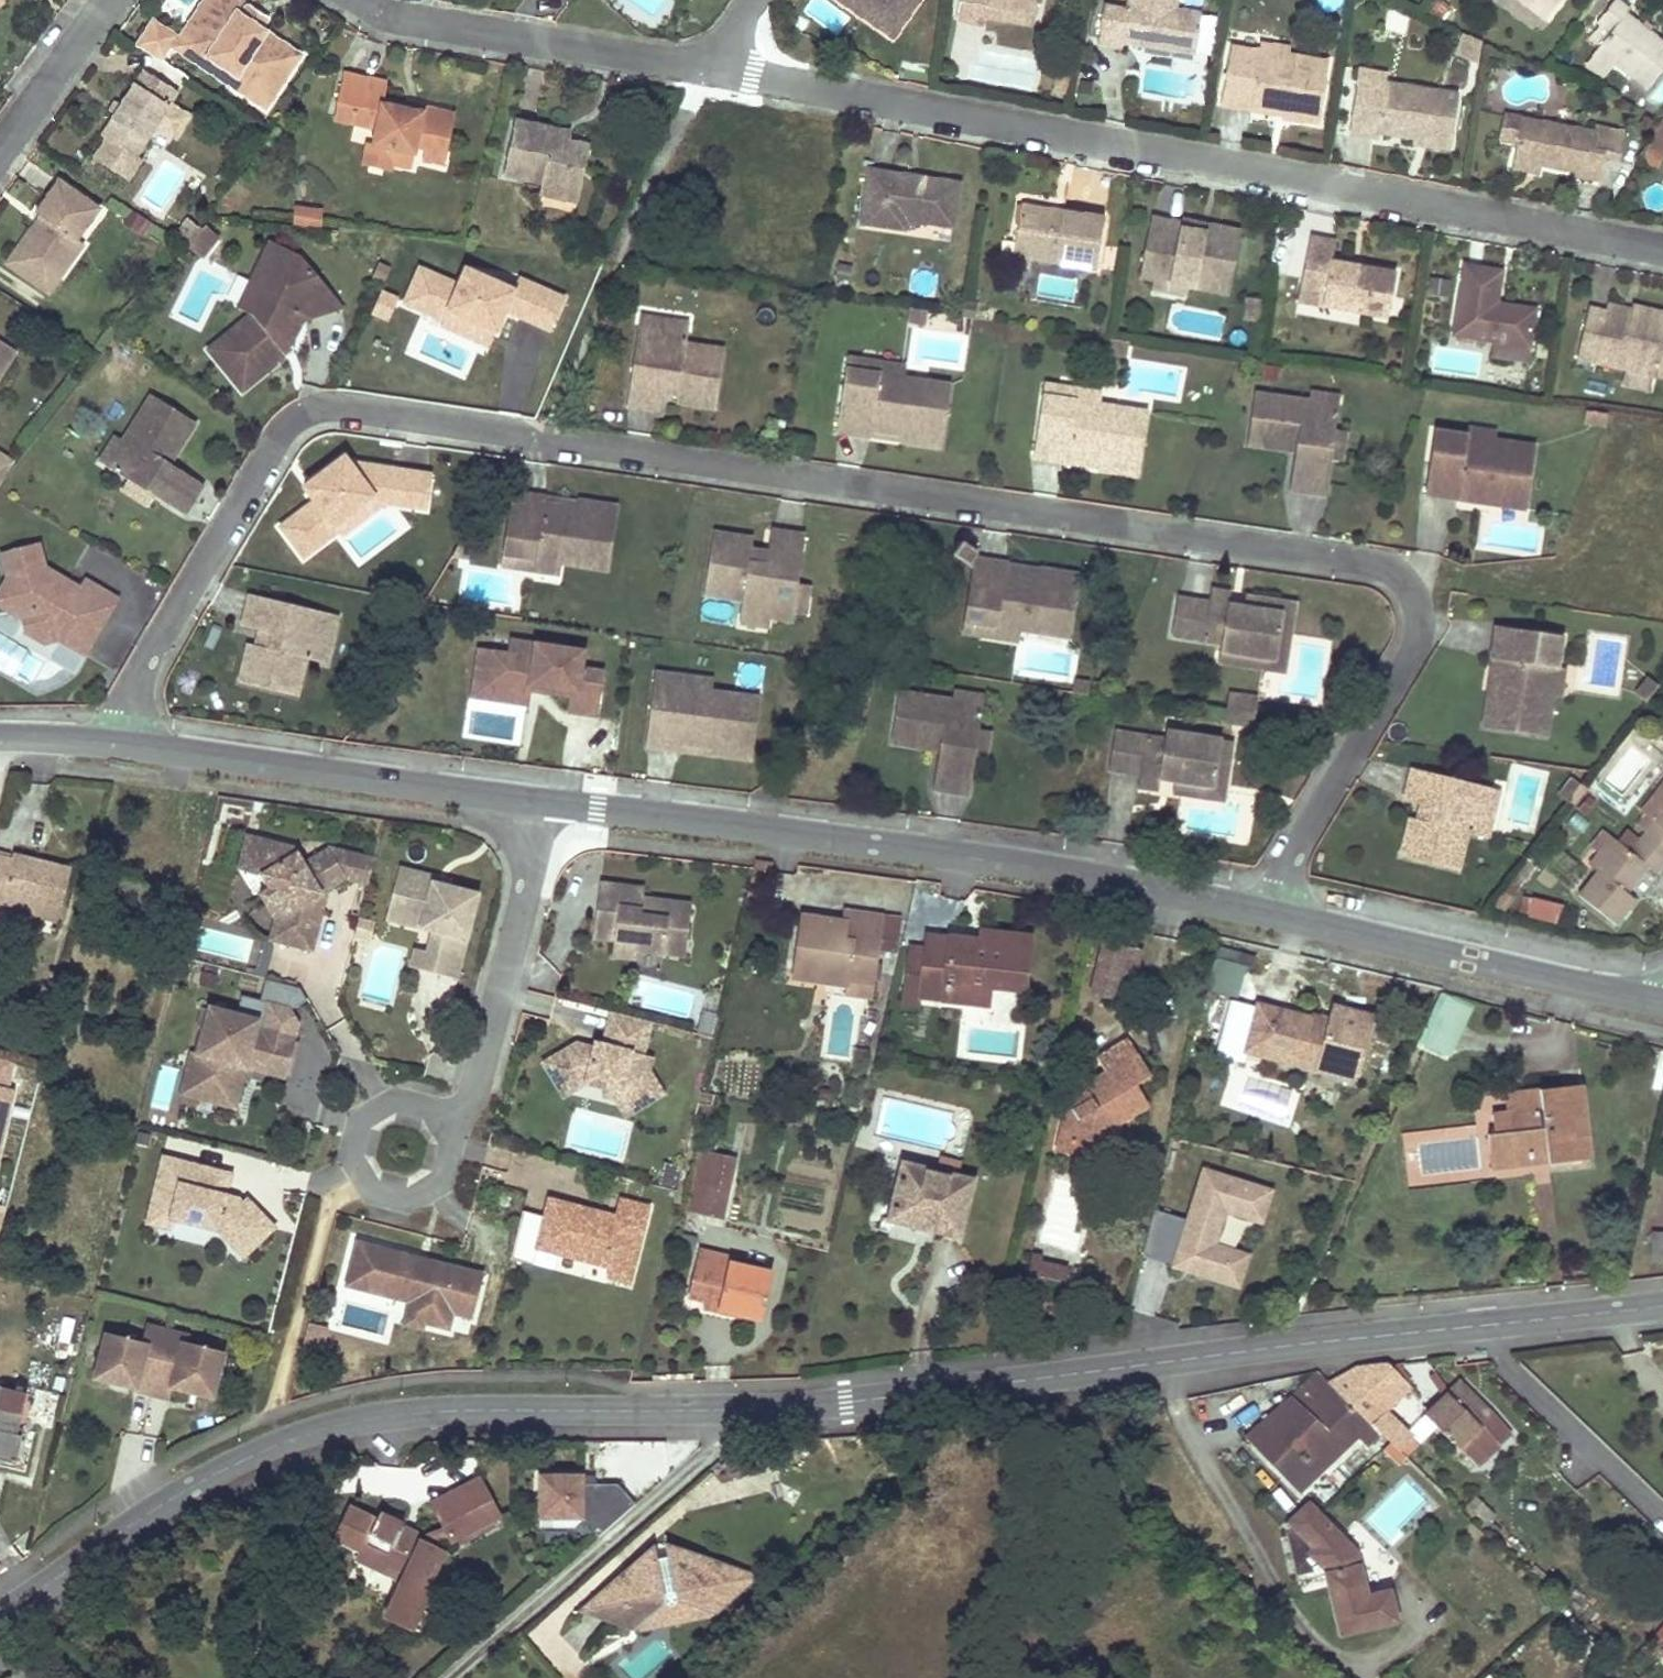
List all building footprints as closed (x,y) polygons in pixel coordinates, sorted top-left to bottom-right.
[(199,8),(210,15),(191,41),(238,76),(233,82),(270,106),(305,53),(267,26),(240,8),(245,0),(205,0),(199,8)] [(273,15),(251,0),(245,0),(240,8),(267,26),(273,15)] [(896,41),(925,0),(839,0),(896,41)] [(959,4),(1033,16),(1036,0),(959,0),(959,4)] [(1099,46),(1121,49),(1122,43),(1140,46),(1142,33),(1194,42),(1198,14),(1174,10),(1175,0),(1127,0),(1125,12),(1106,9),(1099,46)] [(1538,0),(1520,0),(1543,20),(1551,11),(1538,0)] [(1551,11),(1560,0),(1538,0),(1551,11)] [(1618,0),(1614,0),(1595,24),(1600,27),(1590,40),(1601,49),(1599,54),(1614,67),(1646,93),(1662,72),(1662,45),(1628,16),(1632,12),(1618,0)] [(181,36),(176,44),(233,82),(238,76),(191,41),(210,15),(199,8),(181,36)] [(158,20),(139,45),(163,61),(176,44),(181,36),(158,20)] [(1194,42),(1142,33),(1140,46),(1193,54),(1194,42)] [(1262,50),(1287,54),(1289,41),(1264,38),(1262,50)] [(1227,69),(1239,71),(1243,47),(1231,45),(1227,69)] [(1227,69),(1220,102),(1250,108),(1252,98),(1284,103),(1282,116),(1320,123),(1329,61),(1287,54),(1262,50),(1243,47),(1239,71),(1227,69)] [(1614,67),(1599,54),(1590,65),(1606,78),(1614,67)] [(183,91),(145,67),(101,133),(107,138),(94,157),(133,182),(148,160),(141,156),(183,91)] [(390,83),(346,75),(335,127),(369,135),(362,170),(395,175),(397,169),(399,156),(417,159),(419,152),(427,154),(451,157),(459,115),(427,108),(426,112),(387,103),(390,83)] [(1358,91),(1385,96),(1387,79),(1361,75),(1358,91)] [(1358,91),(1352,130),(1380,134),(1381,125),(1421,131),(1451,135),(1458,90),(1387,79),(1385,96),(1358,91)] [(1282,116),(1284,103),(1252,98),(1250,108),(1250,112),(1282,116)] [(556,123),(518,114),(506,170),(542,179),(540,188),(568,194),(575,164),(591,166),(595,144),(572,139),(553,134),(556,123)] [(1497,138),(1516,142),(1522,119),(1501,115),(1497,138)] [(1598,136),(1522,119),(1516,142),(1514,157),(1544,163),(1578,170),(1577,179),(1605,185),(1608,157),(1621,160),(1626,129),(1600,123),(1598,136)] [(556,123),(553,134),(572,139),(575,128),(556,123)] [(1451,135),(1421,131),(1420,140),(1450,144),(1451,135)] [(1662,160),(1662,132),(1644,161),(1657,169),(1662,160)] [(425,166),(448,170),(451,157),(427,154),(425,166)] [(399,156),(397,169),(415,172),(417,159),(399,156)] [(1544,163),(1514,157),(1511,171),(1541,178),(1544,163)] [(958,178),(864,163),(855,220),(905,229),(906,219),(951,226),(958,178)] [(591,166),(575,164),(568,194),(584,197),(591,166)] [(105,205),(61,175),(36,208),(41,212),(22,238),(36,247),(29,256),(49,270),(56,261),(67,268),(86,243),(79,238),(105,205)] [(1107,217),(1023,203),(1017,237),(1035,241),(1033,256),(1100,267),(1107,217)] [(293,226),(321,229),(323,213),(295,210),(293,226)] [(144,236),(152,222),(133,212),(125,226),(144,236)] [(1242,229),(1152,212),(1141,277),(1231,293),(1242,229)] [(188,218),(174,235),(190,246),(204,229),(188,218)] [(220,237),(206,226),(204,229),(190,246),(189,248),(203,259),(220,237)] [(1397,270),(1331,258),(1331,240),(1307,234),(1300,271),(1327,279),(1323,300),(1389,314),(1397,270)] [(1033,256),(1035,241),(1017,237),(1014,252),(1033,256)] [(6,259),(52,290),(67,268),(56,261),(49,270),(29,256),(36,247),(22,238),(6,259)] [(254,262),(293,283),(298,273),(259,253),(254,262)] [(204,355),(237,401),(289,361),(283,352),(298,327),(337,316),(298,273),(293,283),(254,262),(241,285),(259,295),(244,324),(204,355)] [(1504,272),(1467,265),(1456,334),(1496,341),(1532,347),(1538,309),(1499,302),(1504,272)] [(418,270),(401,307),(444,326),(451,312),(496,333),(506,312),(553,334),(568,301),(520,279),(514,291),(466,270),(458,288),(418,270)] [(1327,279),(1300,271),(1295,294),(1323,300),(1327,279)] [(244,324),(259,295),(241,285),(226,314),(244,324)] [(382,295),(372,315),(387,323),(397,303),(382,295)] [(1626,316),(1628,309),(1607,304),(1605,311),(1626,316)] [(1585,307),(1575,361),(1656,379),(1662,348),(1662,313),(1629,305),(1628,309),(1626,316),(1605,311),(1585,307)] [(634,321),(633,332),(684,338),(685,327),(634,321)] [(684,338),(633,332),(624,410),(653,412),(654,402),(657,381),(679,383),(676,405),(675,411),(719,415),(726,354),(683,350),(684,338)] [(1495,352),(1530,358),(1532,347),(1496,341),(1495,352)] [(16,358),(0,347),(0,381),(16,358)] [(935,454),(946,387),(855,372),(857,361),(844,359),(831,437),(862,442),(863,434),(891,439),(890,447),(935,454)] [(1046,379),(1034,451),(1068,456),(1069,451),(1100,456),(1099,464),(1138,470),(1149,407),(1099,399),(1058,392),(1060,381),(1046,379)] [(679,383),(657,381),(654,402),(676,405),(679,383)] [(1060,381),(1058,392),(1099,399),(1101,388),(1060,381)] [(1305,398),(1337,402),(1338,394),(1306,389),(1305,398)] [(1305,398),(1254,391),(1246,443),(1293,450),(1287,487),(1324,492),(1329,456),(1334,426),(1337,402),(1305,398)] [(190,426),(145,400),(118,444),(100,475),(119,487),(147,504),(177,523),(198,489),(164,469),(190,426)] [(1334,426),(1329,456),(1344,458),(1347,428),(1334,426)] [(1472,426),(1471,433),(1495,437),(1496,430),(1472,426)] [(1438,427),(1433,457),(1444,459),(1449,429),(1438,427)] [(1492,501),(1528,507),(1539,445),(1495,437),(1471,433),(1449,429),(1444,459),(1433,457),(1427,490),(1460,496),(1461,488),(1493,493),(1492,501)] [(100,475),(118,444),(107,437),(88,467),(100,475)] [(1068,456),(1067,459),(1099,464),(1100,456),(1069,451),(1068,456)] [(13,463),(0,454),(0,483),(13,463)] [(314,504),(280,528),(304,563),(381,505),(428,510),(432,476),(341,465),(304,490),(314,504)] [(1461,488),(1460,496),(1492,501),(1493,493),(1461,488)] [(515,490),(504,562),(520,564),(521,553),(565,560),(611,567),(621,504),(581,497),(580,506),(549,501),(550,495),(515,490)] [(752,535),(711,529),(702,592),(741,598),(739,611),(766,615),(791,619),(792,611),(797,581),(804,532),(769,527),(766,547),(751,544),(752,535)] [(1066,636),(1076,573),(1036,566),(1035,574),(1003,569),(1005,562),(975,558),(971,555),(974,549),(958,539),(949,552),(969,567),(959,631),(973,633),(975,622),(1066,636)] [(2,556),(8,579),(0,593),(0,607),(23,621),(28,635),(45,645),(59,641),(85,657),(118,601),(86,582),(81,590),(76,598),(63,591),(69,582),(46,568),(40,545),(2,556)] [(521,553),(520,564),(564,571),(565,560),(521,553)] [(810,583),(797,581),(792,611),(806,613),(810,583)] [(81,590),(69,582),(63,591),(76,598),(81,590)] [(1208,602),(1177,598),(1171,633),(1223,640),(1221,650),(1273,656),(1280,612),(1246,607),(1243,618),(1228,616),(1230,606),(1231,593),(1210,590),(1208,602)] [(1296,602),(1247,594),(1246,607),(1280,612),(1273,656),(1221,650),(1218,661),(1285,670),(1296,602)] [(337,615),(254,596),(247,628),(263,632),(277,635),(273,654),(258,650),(251,649),(243,684),(298,697),(306,662),(325,666),(337,615)] [(1246,607),(1230,606),(1228,616),(1243,618),(1246,607)] [(765,624),(766,615),(739,611),(737,620),(765,624)] [(1531,633),(1497,628),(1492,660),(1502,662),(1496,693),(1489,692),(1483,729),(1545,739),(1553,691),(1556,671),(1560,649),(1529,644),(1531,633)] [(277,635),(263,632),(258,650),(273,654),(277,635)] [(1562,638),(1531,633),(1529,644),(1560,649),(1562,638)] [(583,664),(585,647),(513,635),(511,649),(481,644),(476,677),(531,686),(533,675),(544,677),(543,682),(574,687),(573,692),(570,707),(599,712),(606,668),(583,664)] [(753,758),(762,695),(715,688),(671,683),(672,672),(659,670),(649,746),(682,750),(684,742),(714,746),(713,753),(753,758)] [(1564,672),(1556,671),(1553,691),(1561,693),(1564,672)] [(716,678),(672,672),(671,683),(715,688),(716,678)] [(543,682),(544,677),(533,675),(531,686),(573,692),(574,687),(543,682)] [(529,700),(531,686),(476,677),(474,691),(529,700)] [(1635,695),(1646,703),(1658,687),(1648,678),(1635,695)] [(947,700),(982,706),(983,696),(948,691),(947,700)] [(1230,692),(1228,709),(1256,714),(1259,697),(1230,692)] [(947,700),(901,693),(893,746),(937,753),(932,787),(968,792),(974,758),(979,725),(982,706),(947,700)] [(1225,725),(1253,730),(1256,714),(1228,709),(1225,725)] [(979,725),(974,758),(990,761),(995,728),(979,725)] [(1163,740),(1117,733),(1110,772),(1139,776),(1138,789),(1156,792),(1157,781),(1158,770),(1178,772),(1177,782),(1214,789),(1221,742),(1165,733),(1163,740)] [(684,742),(682,750),(713,754),(713,753),(714,746),(684,742)] [(1226,790),(1233,743),(1221,742),(1214,789),(1177,782),(1174,795),(1224,803),(1226,790)] [(1178,772),(1158,770),(1157,781),(1177,782),(1178,772)] [(1491,791),(1415,773),(1409,800),(1418,802),(1438,807),(1434,825),(1413,820),(1407,819),(1398,855),(1463,870),(1471,834),(1480,836),(1491,791)] [(1556,795),(1567,803),(1580,785),(1571,777),(1556,795)] [(1502,793),(1491,791),(1480,836),(1491,839),(1502,793)] [(1642,827),(1654,835),(1661,840),(1662,837),(1662,801),(1642,827)] [(1438,807),(1418,802),(1413,820),(1434,825),(1438,807)] [(255,871),(263,837),(247,833),(239,867),(255,871)] [(1661,840),(1654,835),(1646,846),(1662,857),(1662,837),(1661,840)] [(313,950),(327,899),(322,891),(330,887),(347,877),(329,846),(304,860),(295,845),(263,837),(255,871),(261,872),(270,886),(285,912),(278,941),(313,950)] [(368,882),(374,857),(329,846),(347,877),(368,882)] [(1604,846),(1592,862),(1603,868),(1614,854),(1604,846)] [(1631,866),(1641,855),(1630,846),(1620,858),(1631,866)] [(0,855),(0,908),(59,921),(70,866),(13,854),(11,858),(0,855)] [(1614,854),(1603,868),(1592,883),(1598,886),(1581,910),(1618,938),(1639,911),(1630,904),(1648,880),(1656,885),(1662,876),(1662,871),(1641,855),(1631,866),(1620,858),(1614,854)] [(455,978),(477,893),(449,886),(431,882),(433,876),(398,867),(388,907),(422,915),(419,928),(431,931),(426,951),(421,970),(455,978)] [(449,886),(451,880),(433,876),(431,882),(449,886)] [(683,955),(689,903),(642,898),(643,888),(599,883),(596,904),(604,905),(603,915),(595,914),(592,937),(612,939),(635,942),(634,949),(683,955)] [(285,912),(270,886),(260,892),(275,918),(270,939),(278,941),(285,912)] [(1530,897),(1524,915),(1557,927),(1564,909),(1530,897)] [(603,915),(604,905),(596,904),(595,914),(603,915)] [(419,928),(422,915),(388,907),(385,920),(419,928)] [(793,976),(817,980),(818,973),(845,977),(871,980),(875,950),(890,952),(895,917),(844,910),(843,920),(802,914),(793,976)] [(369,939),(373,923),(359,919),(354,936),(369,939)] [(980,938),(927,932),(926,946),(908,944),(902,1004),(918,1006),(919,997),(987,1005),(990,975),(1024,979),(1029,936),(981,931),(980,938)] [(634,949),(635,942),(612,939),(610,955),(633,958),(634,949)] [(1128,997),(1140,949),(1108,941),(1096,989),(1128,997)] [(421,970),(426,951),(414,948),(409,967),(421,970)] [(1215,991),(1238,995),(1244,968),(1221,964),(1215,991)] [(217,976),(195,971),(193,979),(216,984),(217,976)] [(818,973),(817,980),(844,984),(845,977),(818,973)] [(301,1009),(305,991),(267,983),(263,1000),(301,1009)] [(1468,1006),(1440,993),(1419,1039),(1447,1052),(1468,1006)] [(1329,1025),(1228,998),(1213,1054),(1241,1062),(1244,1049),(1310,1067),(1312,1061),(1341,1069),(1340,1075),(1353,1078),(1370,1016),(1334,1006),(1329,1025)] [(300,1042),(295,1041),(299,1026),(292,1011),(269,1005),(264,1023),(252,1020),(209,1009),(204,1029),(198,1027),(192,1052),(206,1055),(196,1095),(238,1106),(249,1066),(281,1075),(291,1077),(300,1042)] [(204,1029),(209,1009),(203,1008),(198,1027),(204,1029)] [(571,1079),(584,1082),(602,1087),(618,1091),(631,1111),(661,1094),(647,1070),(650,1057),(641,1054),(649,1021),(610,1011),(601,1044),(600,1049),(592,1047),(574,1043),(556,1054),(571,1079)] [(1109,1070),(1136,1052),(1127,1039),(1100,1056),(1109,1070)] [(196,1095),(206,1055),(192,1052),(182,1091),(196,1095)] [(1106,1158),(1115,1124),(1147,1103),(1135,1085),(1150,1074),(1136,1052),(1109,1070),(1090,1081),(1093,1085),(1067,1103),(1074,1115),(1066,1148),(1106,1158)] [(571,1079),(556,1054),(542,1062),(561,1096),(584,1082),(571,1079)] [(1340,1075),(1341,1069),(1312,1061),(1310,1067),(1340,1075)] [(0,1064),(0,1140),(16,1068),(0,1064)] [(1541,1108),(1490,1114),(1492,1133),(1501,1132),(1506,1166),(1547,1161),(1547,1163),(1589,1158),(1580,1083),(1539,1089),(1541,1108)] [(618,1091),(602,1087),(600,1095),(613,1098),(623,1116),(631,1111),(618,1091)] [(1492,1168),(1506,1166),(1501,1132),(1492,1133),(1487,1134),(1492,1168)] [(699,1151),(685,1207),(721,1216),(735,1159),(699,1151)] [(171,1202),(167,1217),(214,1229),(240,1257),(271,1228),(244,1198),(240,1202),(236,1197),(224,1194),(192,1186),(197,1165),(160,1155),(149,1197),(171,1202)] [(972,1178),(903,1162),(889,1218),(959,1235),(972,1178)] [(229,1173),(197,1165),(192,1186),(224,1194),(229,1173)] [(1154,1209),(1140,1254),(1173,1264),(1174,1259),(1191,1265),(1189,1271),(1224,1282),(1234,1250),(1215,1244),(1225,1211),(1261,1222),(1271,1190),(1202,1168),(1186,1219),(1154,1209)] [(171,1202),(149,1197),(143,1221),(152,1223),(164,1227),(167,1217),(171,1202)] [(547,1201),(535,1250),(556,1255),(608,1268),(606,1278),(629,1283),(647,1207),(619,1200),(614,1217),(598,1213),(597,1219),(588,1217),(589,1211),(547,1201)] [(1662,1259),(1662,1232),(1654,1231),(1653,1258),(1662,1259)] [(482,1273),(356,1241),(345,1286),(409,1302),(426,1307),(422,1322),(447,1329),(451,1313),(470,1318),(482,1273)] [(733,1257),(702,1249),(693,1284),(710,1288),(706,1302),(756,1315),(767,1273),(731,1264),(733,1257)] [(1238,1286),(1248,1254),(1234,1250),(1224,1282),(1238,1286)] [(1031,1257),(1029,1279),(1068,1282),(1070,1259),(1031,1257)] [(1189,1271),(1191,1265),(1174,1259),(1173,1264),(1172,1266),(1189,1271)] [(710,1288),(693,1284),(692,1290),(708,1294),(710,1288)] [(426,1307),(409,1302),(403,1324),(420,1329),(422,1322),(426,1307)] [(211,1397),(223,1353),(186,1344),(188,1336),(167,1331),(147,1326),(143,1344),(106,1334),(95,1378),(108,1381),(109,1377),(135,1383),(134,1387),(134,1390),(151,1394),(169,1399),(172,1387),(173,1382),(199,1389),(198,1393),(211,1397)] [(1329,1385),(1379,1432),(1398,1450),(1411,1438),(1383,1412),(1409,1388),(1388,1364),(1356,1368),(1329,1385)] [(1368,1443),(1379,1432),(1329,1385),(1316,1373),(1285,1401),(1282,1398),(1276,1404),(1280,1407),(1248,1436),(1273,1463),(1298,1489),(1360,1434),(1368,1443)] [(134,1387),(135,1383),(109,1377),(108,1381),(134,1387)] [(199,1389),(173,1382),(172,1387),(198,1393),(199,1389)] [(26,1390),(0,1383),(0,1455),(16,1459),(22,1435),(14,1433),(26,1390)] [(1463,1385),(1457,1390),(1451,1396),(1449,1393),(1425,1417),(1429,1421),(1441,1433),(1456,1448),(1458,1446),(1477,1465),(1499,1443),(1510,1432),(1489,1411),(1463,1385)] [(582,1477),(540,1477),(540,1519),(582,1519),(584,1521),(598,1538),(635,1506),(618,1486),(582,1486),(582,1477)] [(477,1479),(430,1502),(434,1510),(480,1486),(477,1479)] [(434,1510),(450,1541),(496,1518),(480,1486),(434,1510)] [(1353,1553),(1331,1530),(1308,1507),(1284,1528),(1296,1581),(1325,1575),(1340,1633),(1394,1620),(1387,1594),(1366,1599),(1353,1553)] [(406,1626),(442,1554),(401,1533),(404,1527),(381,1514),(376,1522),(352,1509),(335,1538),(364,1552),(367,1546),(387,1556),(384,1561),(405,1573),(384,1615),(406,1626)] [(574,1530),(584,1521),(582,1519),(540,1519),(540,1530),(574,1530)] [(665,1545),(664,1557),(688,1553),(665,1545)] [(387,1556),(367,1546),(364,1552),(360,1560),(380,1570),(384,1561),(387,1556)] [(654,1546),(637,1561),(654,1558),(654,1546)] [(605,1589),(611,1623),(628,1631),(633,1627),(660,1602),(674,1599),(710,1610),(714,1612),(728,1599),(722,1566),(688,1553),(664,1557),(654,1558),(637,1561),(628,1569),(605,1589)] [(1240,1582),(1245,1577),(1249,1573),(1240,1563),(1231,1572),(1240,1582)] [(753,1577),(722,1566),(728,1599),(753,1577)] [(581,1610),(611,1623),(605,1589),(581,1610)] [(660,1602),(633,1627),(642,1627),(651,1626),(673,1623),(697,1617),(710,1610),(674,1599),(660,1602)]
